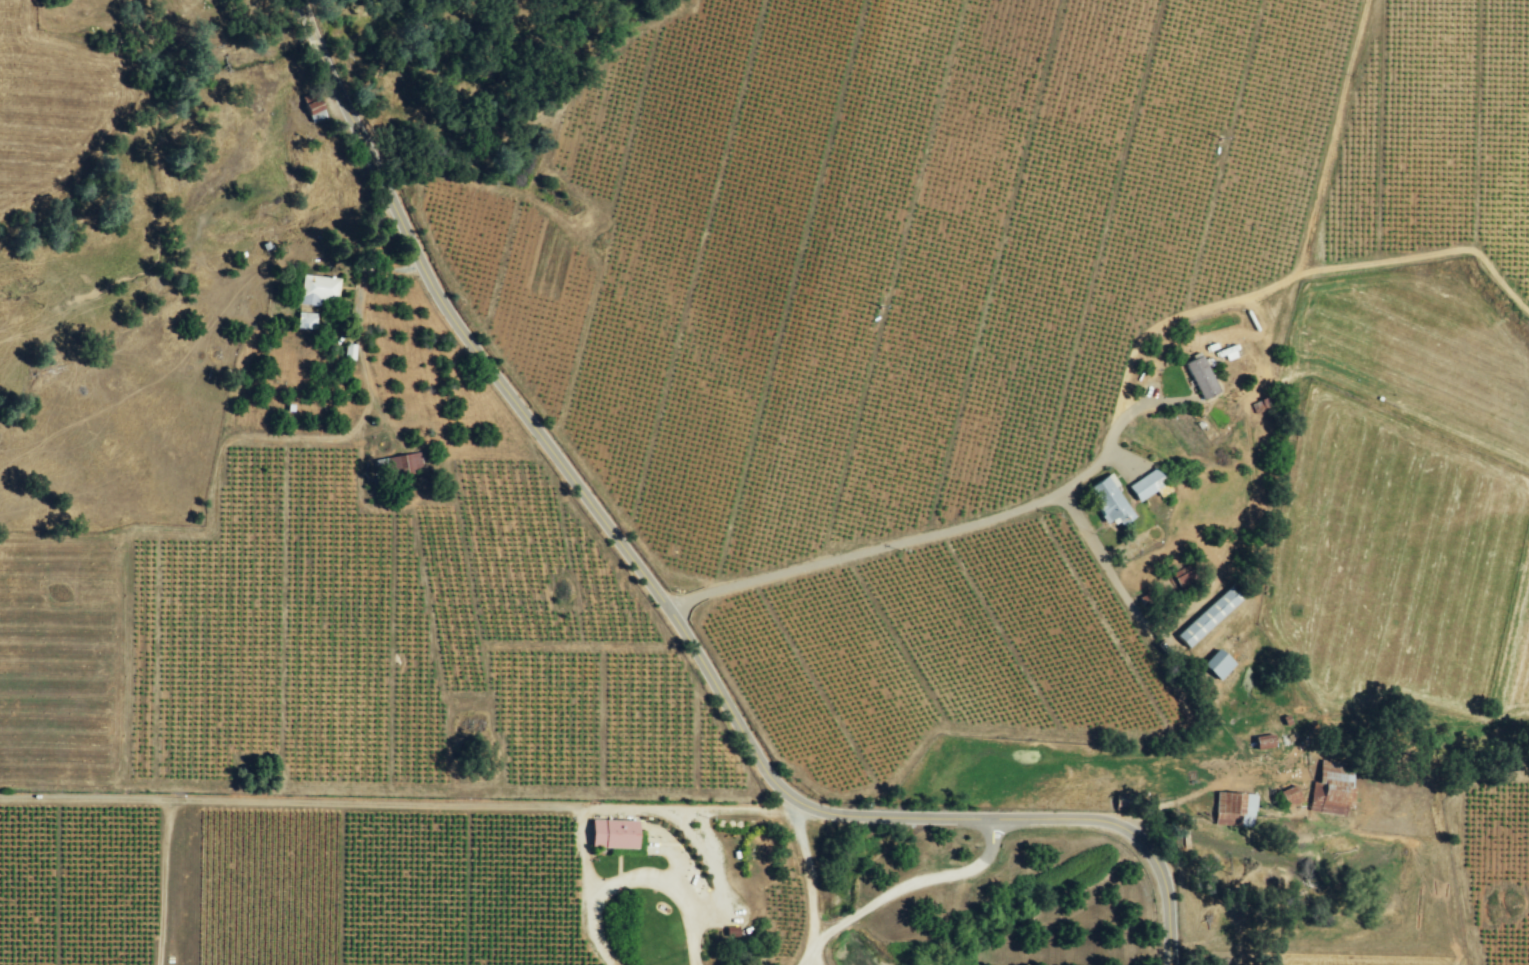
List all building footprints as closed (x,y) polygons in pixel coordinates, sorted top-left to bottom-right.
[(298,99),(307,124),(323,119),(313,94),(298,99)] [(298,306),(319,307),(319,298),(337,298),(338,277),(299,276),(298,306)] [(314,330),(315,314),(296,313),(295,329),(314,330)] [(343,360),(354,361),(354,345),(344,344),(343,360)] [(1182,363),(1200,401),(1217,392),(1198,354),(1182,363)] [(420,471),(419,453),(391,456),(393,474),(420,471)] [(1157,498),(1168,493),(1156,469),(1126,485),(1135,502),(1154,492),(1157,498)] [(1113,487),(1116,485),(1109,473),(1083,489),(1105,523),(1112,519),(1117,527),(1132,517),(1113,487)] [(1240,598),(1229,586),(1174,636),(1186,648),(1240,598)] [(1216,681),(1232,664),(1216,649),(1200,666),(1216,681)] [(1272,749),(1272,736),(1253,737),(1253,750),(1272,749)] [(1345,817),(1346,809),(1351,810),(1354,787),(1350,787),(1352,773),(1341,772),(1342,764),(1322,761),(1316,813),(1345,817)] [(1279,790),(1285,808),(1300,803),(1294,786),(1279,790)] [(1213,826),(1252,827),(1253,794),(1214,793),(1213,826)] [(589,819),(587,849),(632,851),(633,821),(589,819)] [(724,927),(723,937),(736,938),(736,927),(724,927)]
